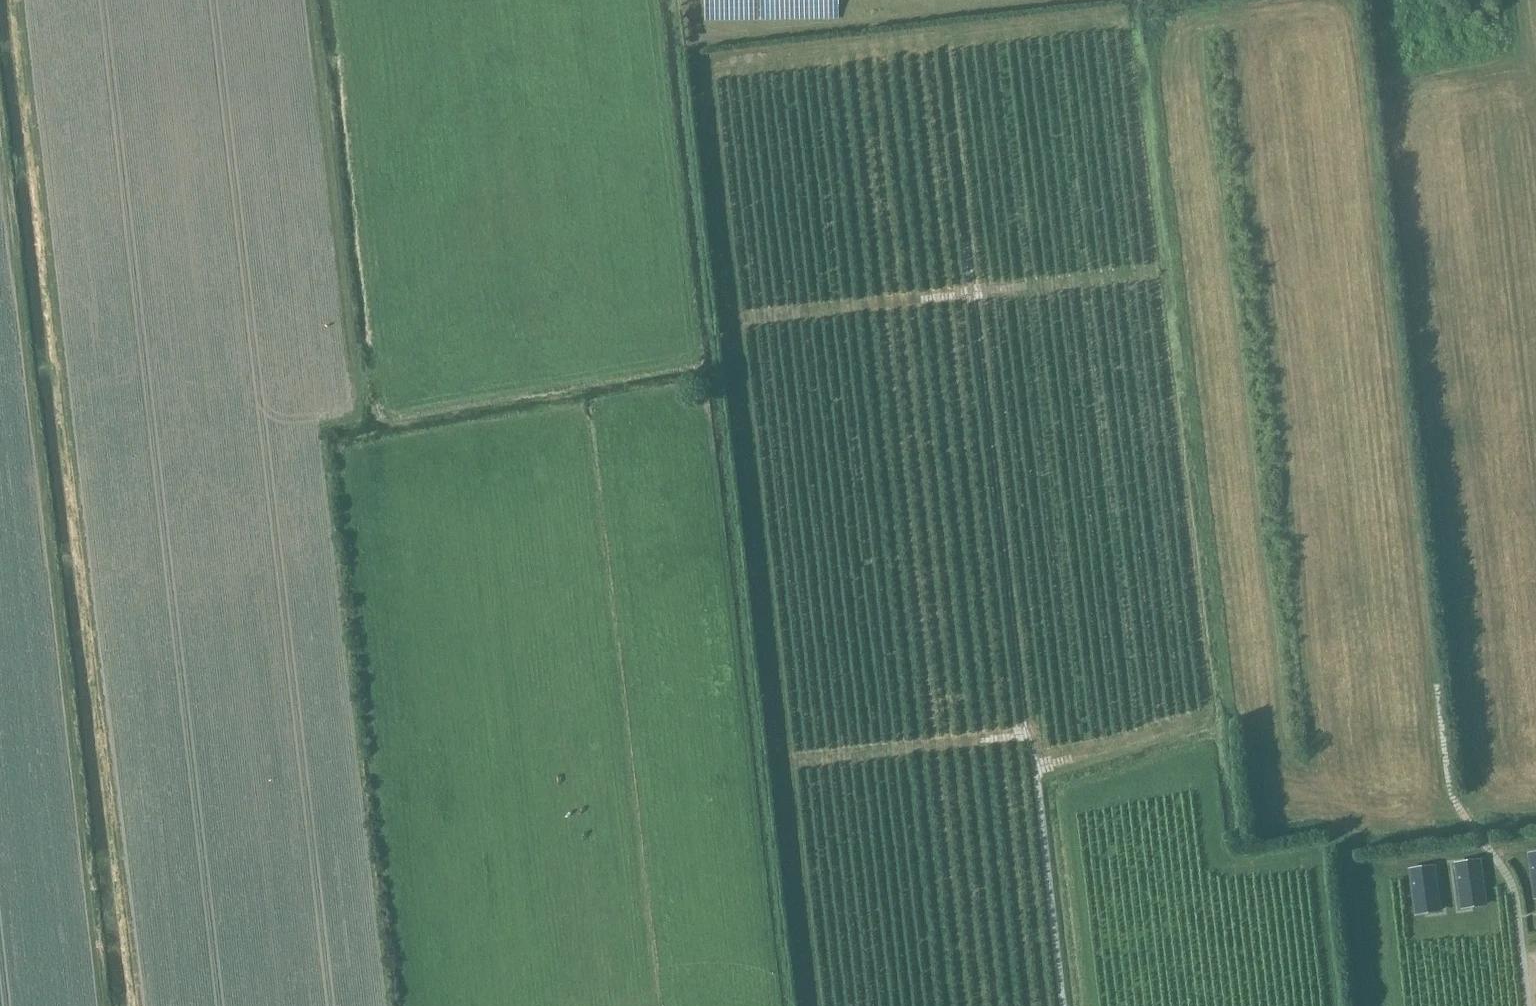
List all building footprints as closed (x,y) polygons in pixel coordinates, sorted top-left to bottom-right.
[(1480,861),(1457,864),(1462,900),(1485,897),(1480,861)] [(1435,867),(1412,870),(1416,906),(1439,903),(1439,901),(1435,867)]
